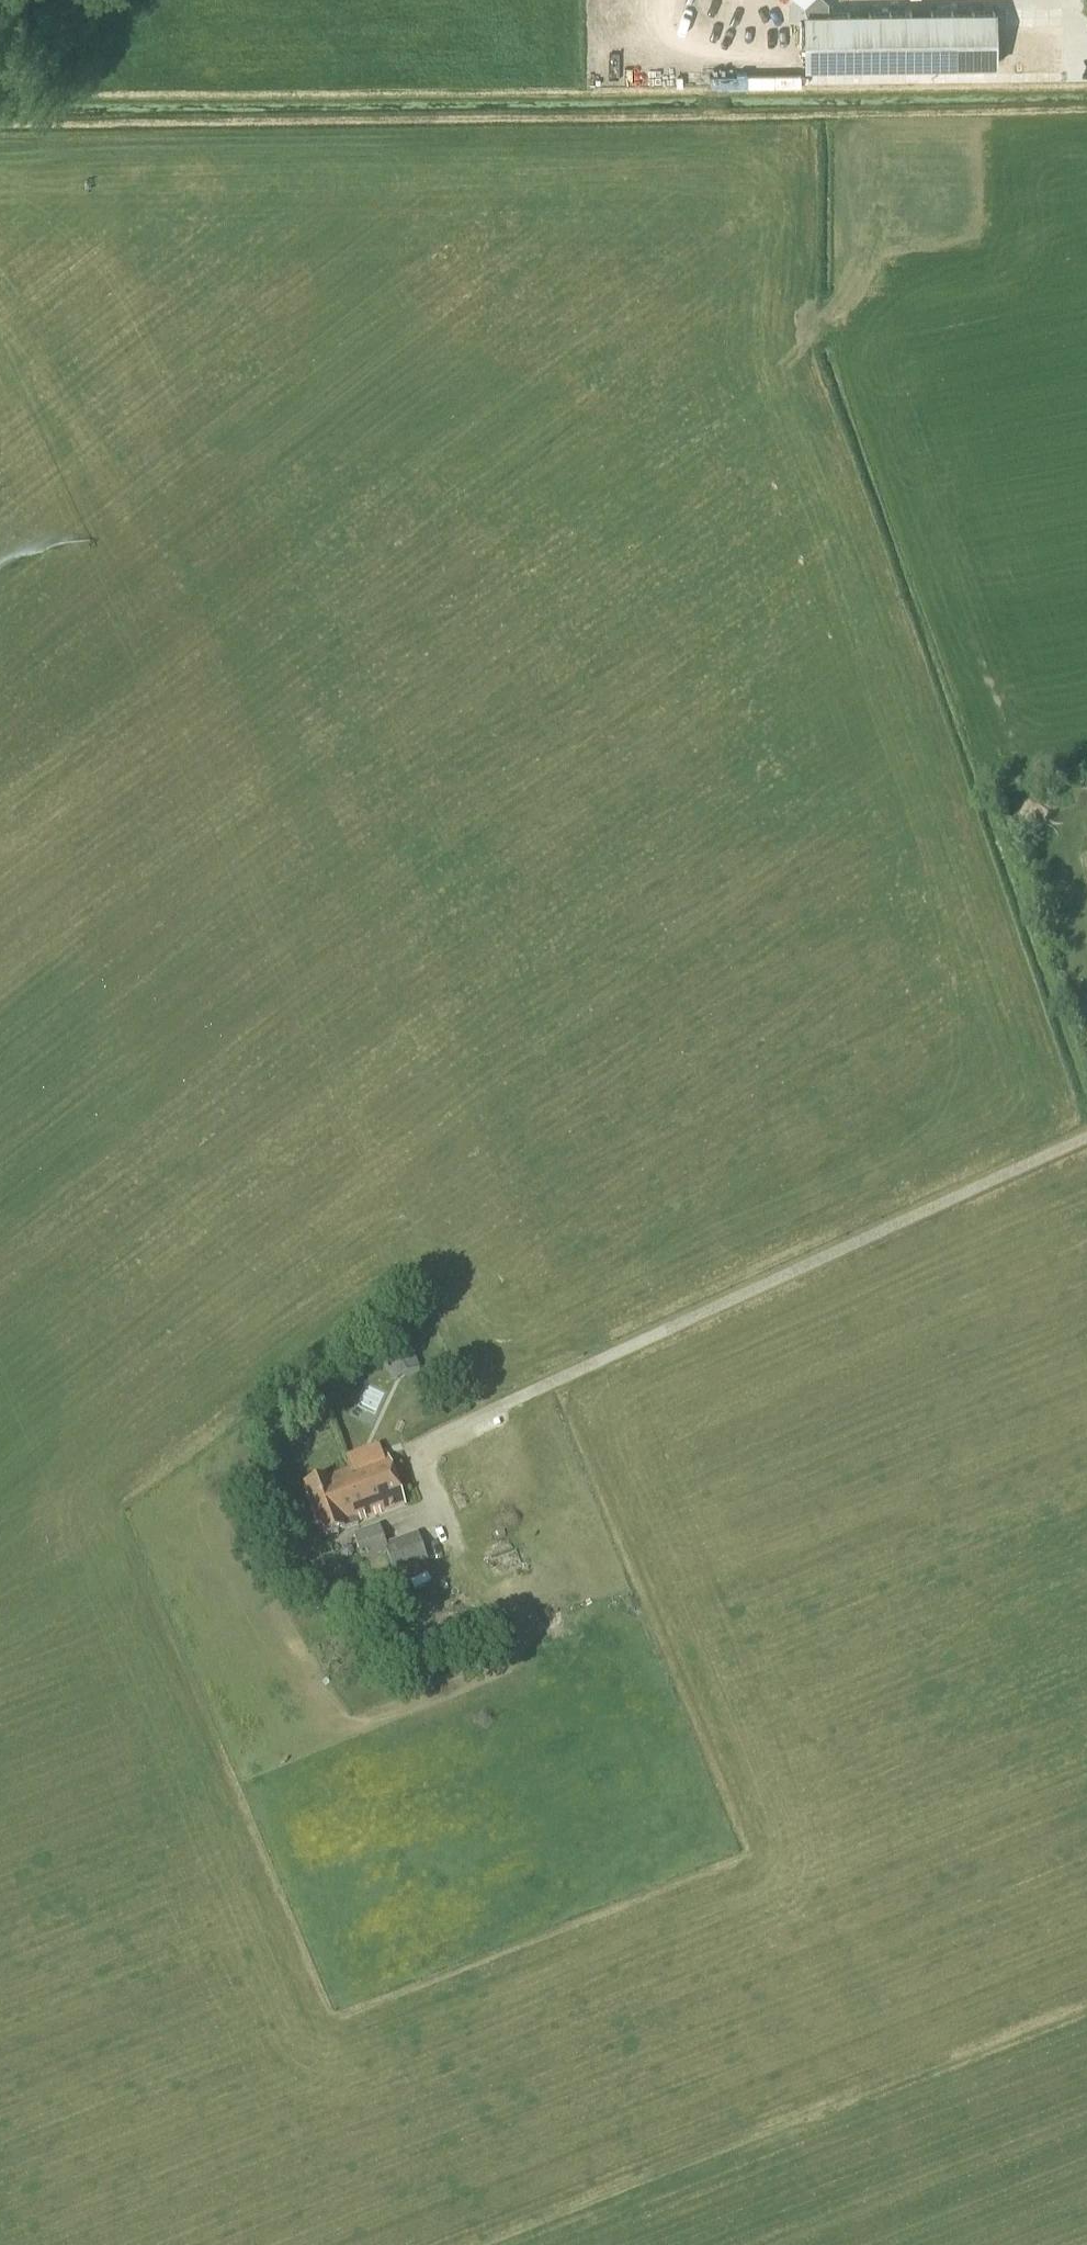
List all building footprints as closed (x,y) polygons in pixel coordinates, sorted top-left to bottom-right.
[(806,69),(996,66),(995,13),(805,15),(806,69)] [(1070,64),(1066,35),(1048,37),(1051,66),(1070,64)] [(1017,63),(1031,61),(1029,44),(1015,45),(1017,63)] [(419,1369),(404,1339),(388,1348),(402,1378),(419,1369)] [(404,1506),(388,1457),(324,1479),(303,1486),(321,1538),(352,1528),(351,1524),(404,1506)] [(384,1546),(377,1527),(352,1536),(361,1561),(385,1552),(392,1573),(425,1562),(416,1535),(384,1546)]
